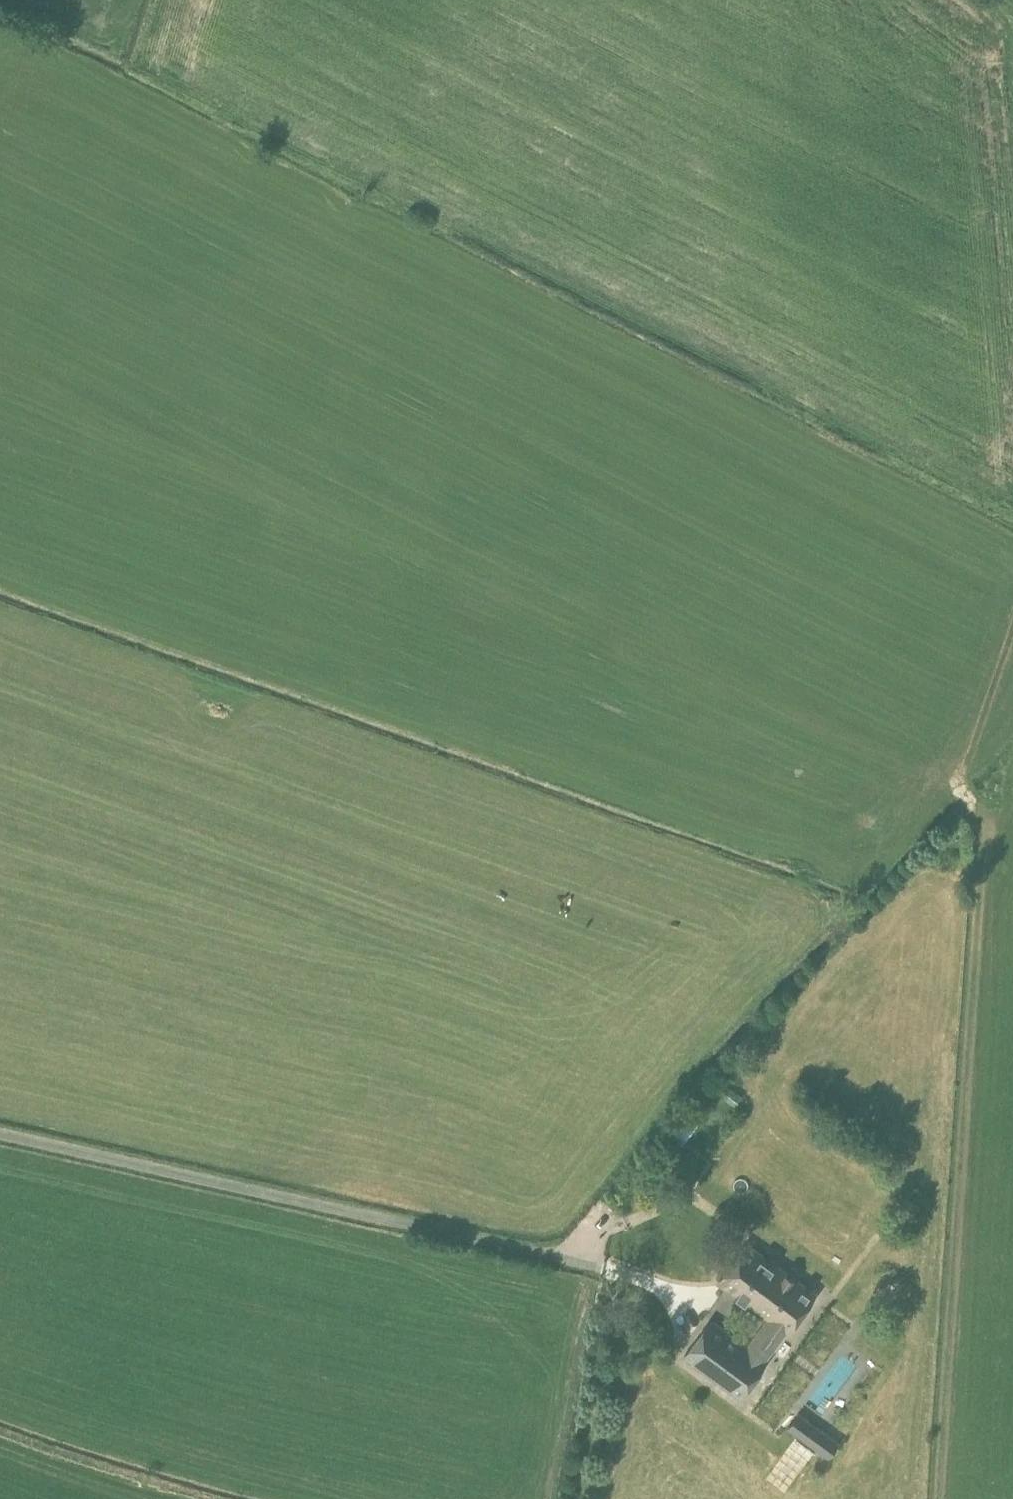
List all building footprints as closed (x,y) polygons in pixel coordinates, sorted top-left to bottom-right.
[(692,1113),(687,1120),(696,1127),(701,1120),(692,1113)] [(745,1242),(718,1281),(768,1318),(747,1346),(710,1319),(684,1356),(738,1396),(814,1292),(745,1242)] [(826,1431),(873,1350),(821,1320),(774,1401),(826,1431)]
